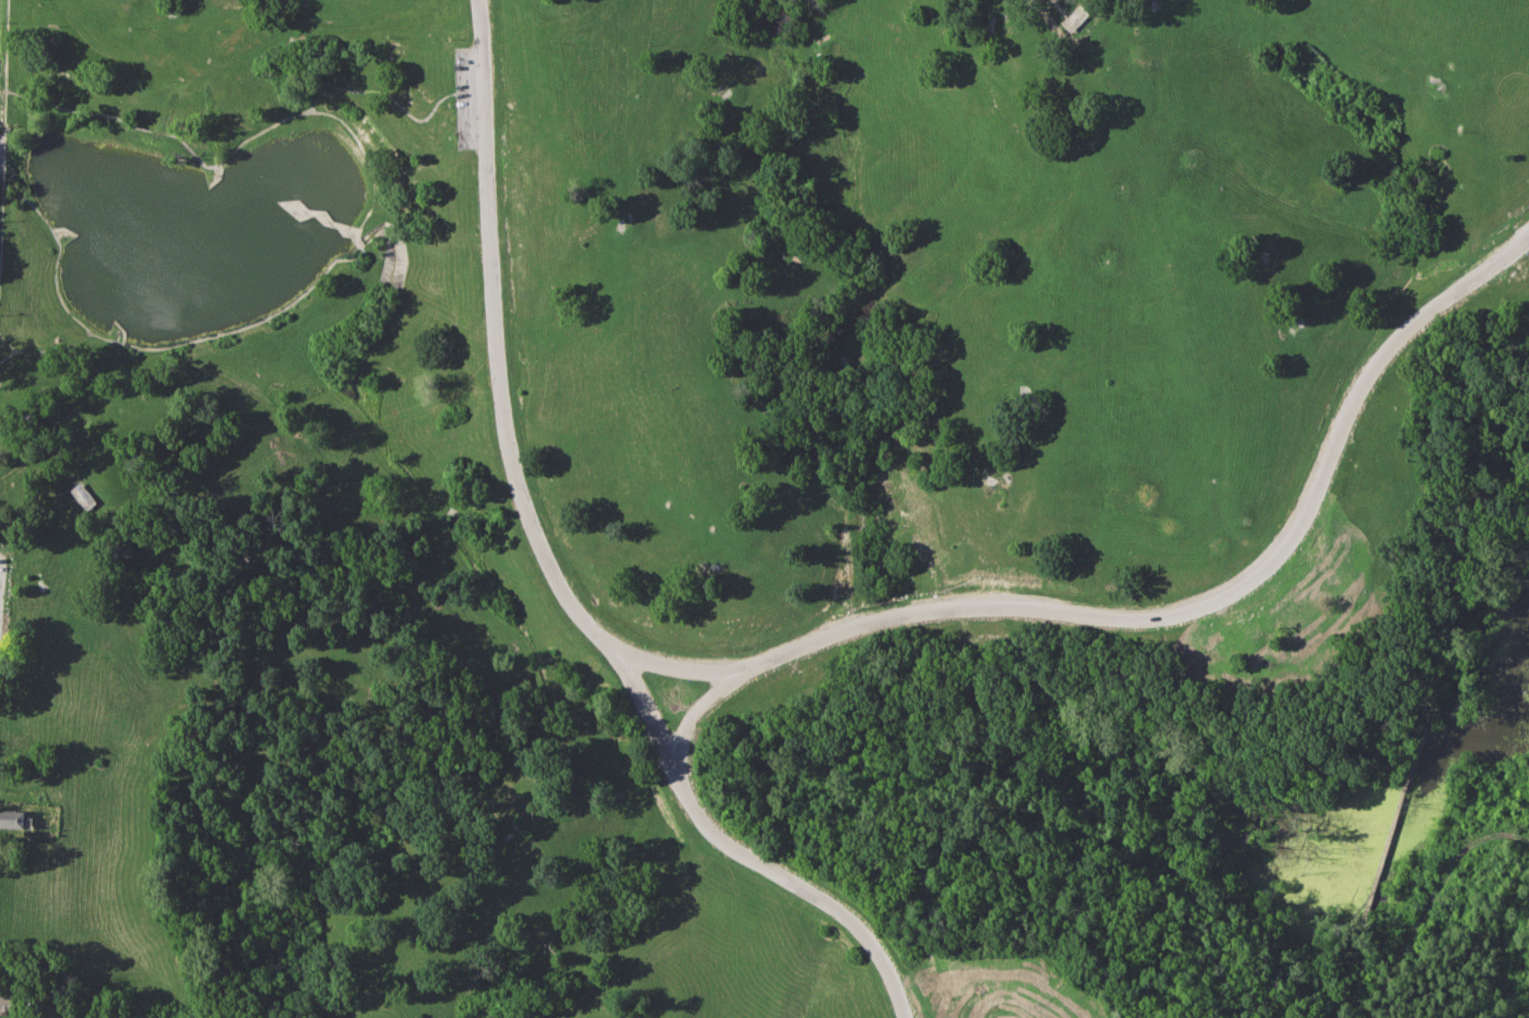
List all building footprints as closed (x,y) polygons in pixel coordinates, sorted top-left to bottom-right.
[(1061,23),(1071,33),(1091,13),(1081,4),(1069,16),(1061,23)] [(95,501),(81,482),(70,489),(83,509),(95,501)] [(24,827),(0,826),(0,808),(25,810),(24,827)] [(15,1010),(0,1010),(0,991),(15,991),(15,1010)]
